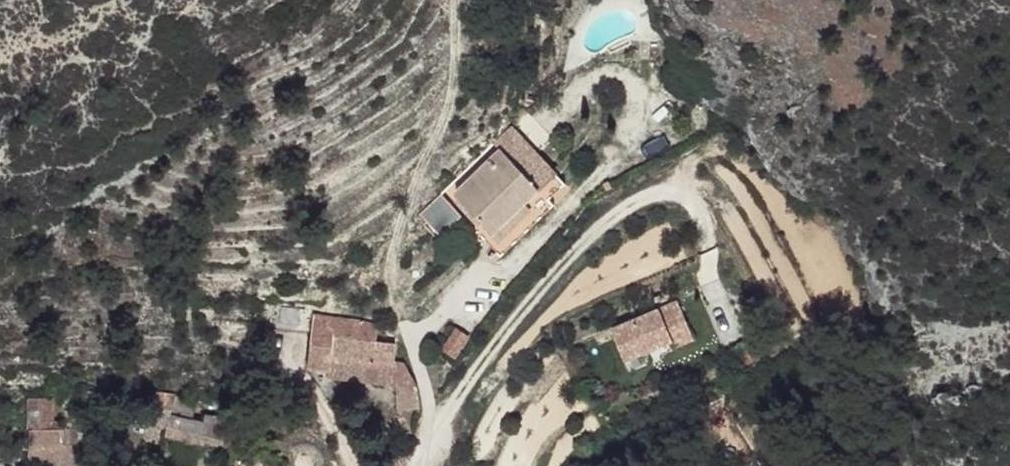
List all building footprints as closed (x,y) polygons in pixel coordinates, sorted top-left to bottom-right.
[(516,164),(524,174),(531,170),(532,151),(516,164)] [(531,170),(524,174),(554,205),(564,214),(578,200),(532,151),(531,170)] [(516,164),(481,196),(524,174),(516,164)] [(481,196),(468,209),(505,249),(554,205),(524,174),(481,196)] [(421,214),(441,233),(460,213),(440,193),(421,214)] [(679,307),(614,333),(626,362),(672,344),(667,331),(686,323),(679,307)] [(389,322),(325,311),(314,363),(339,369),(338,374),(406,387),(420,384),(413,367),(400,363),(403,345),(386,343),(389,322)] [(686,323),(667,331),(675,350),(694,342),(686,323)] [(401,388),(404,406),(423,404),(420,384),(406,387),(401,388)] [(172,403),(152,399),(147,424),(131,421),(128,441),(143,444),(161,448),(162,443),(177,446),(176,451),(219,459),(222,447),(226,448),(231,425),(206,419),(204,431),(190,429),(193,412),(172,406),(172,403)] [(28,420),(22,461),(45,464),(56,465),(70,465),(77,426),(28,420)]
